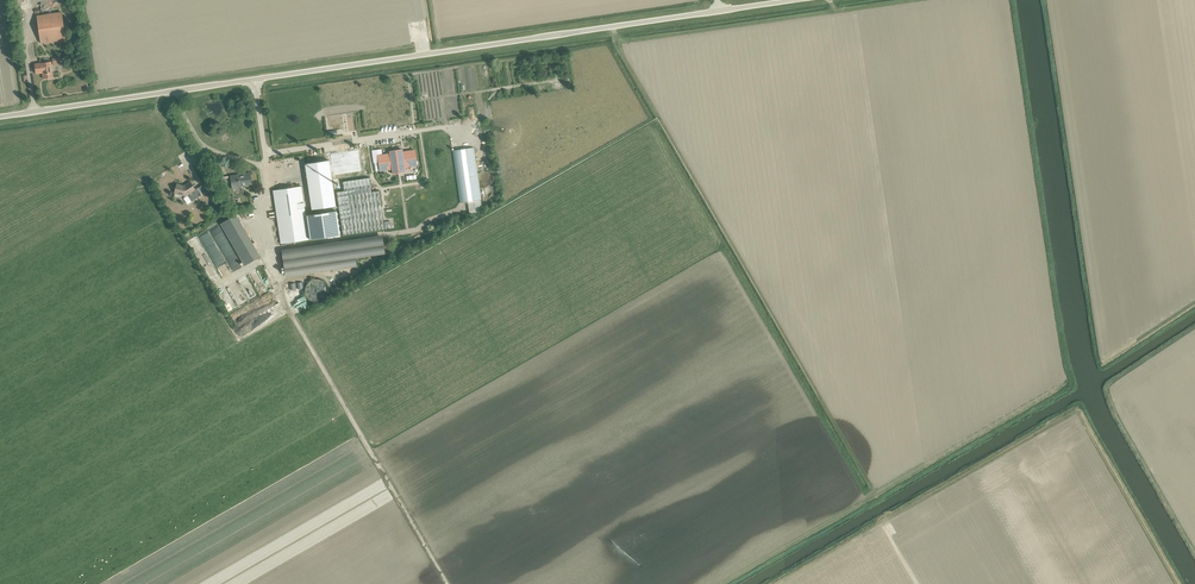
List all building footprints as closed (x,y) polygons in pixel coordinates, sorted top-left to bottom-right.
[(37,16),(41,43),(65,39),(61,12),(37,16)] [(35,64),(36,71),(38,71),(39,73),(42,73),(43,78),(43,79),(53,77),(51,62),(35,64)] [(481,201),(474,148),(459,150),(467,203),(481,201)] [(416,165),(414,150),(402,152),(402,150),(390,152),(390,154),(378,156),(380,171),(392,169),(393,174),(405,172),(404,167),(416,165)] [(358,156),(331,160),(334,180),(361,176),(358,156)] [(335,205),(329,161),(305,164),(311,209),(335,205)] [(230,176),(230,177),(229,177),(229,180),(231,180),(231,182),(232,189),(241,187),(240,185),(251,184),(251,179),(250,173),(230,176)] [(343,182),(344,191),(336,192),(342,235),(384,229),(379,191),(371,192),(369,178),(343,182)] [(187,195),(195,190),(190,182),(185,185),(182,186),(177,184),(174,193),(184,196),(187,195)] [(273,190),(274,196),(280,244),(309,240),(302,192),(301,186),(273,190)] [(191,198),(195,203),(202,198),(198,193),(191,198)] [(482,211),(481,201),(467,203),(469,213),(482,211)] [(306,216),(310,240),(340,235),(336,211),(306,216)] [(234,216),(220,224),(223,229),(237,221),(239,220),(236,215),(234,216)] [(412,232),(415,239),(422,236),(418,229),(412,232)] [(363,257),(387,245),(381,232),(356,243),(363,257)] [(347,244),(327,254),(330,261),(336,258),(338,263),(332,266),(336,274),(358,263),(353,253),(352,254),(347,244)] [(321,249),(301,259),(305,267),(317,261),(320,268),(326,266),(322,257),(325,256),(321,249)] [(288,275),(287,266),(290,266),(288,251),(282,252),(285,275),(288,275)]
